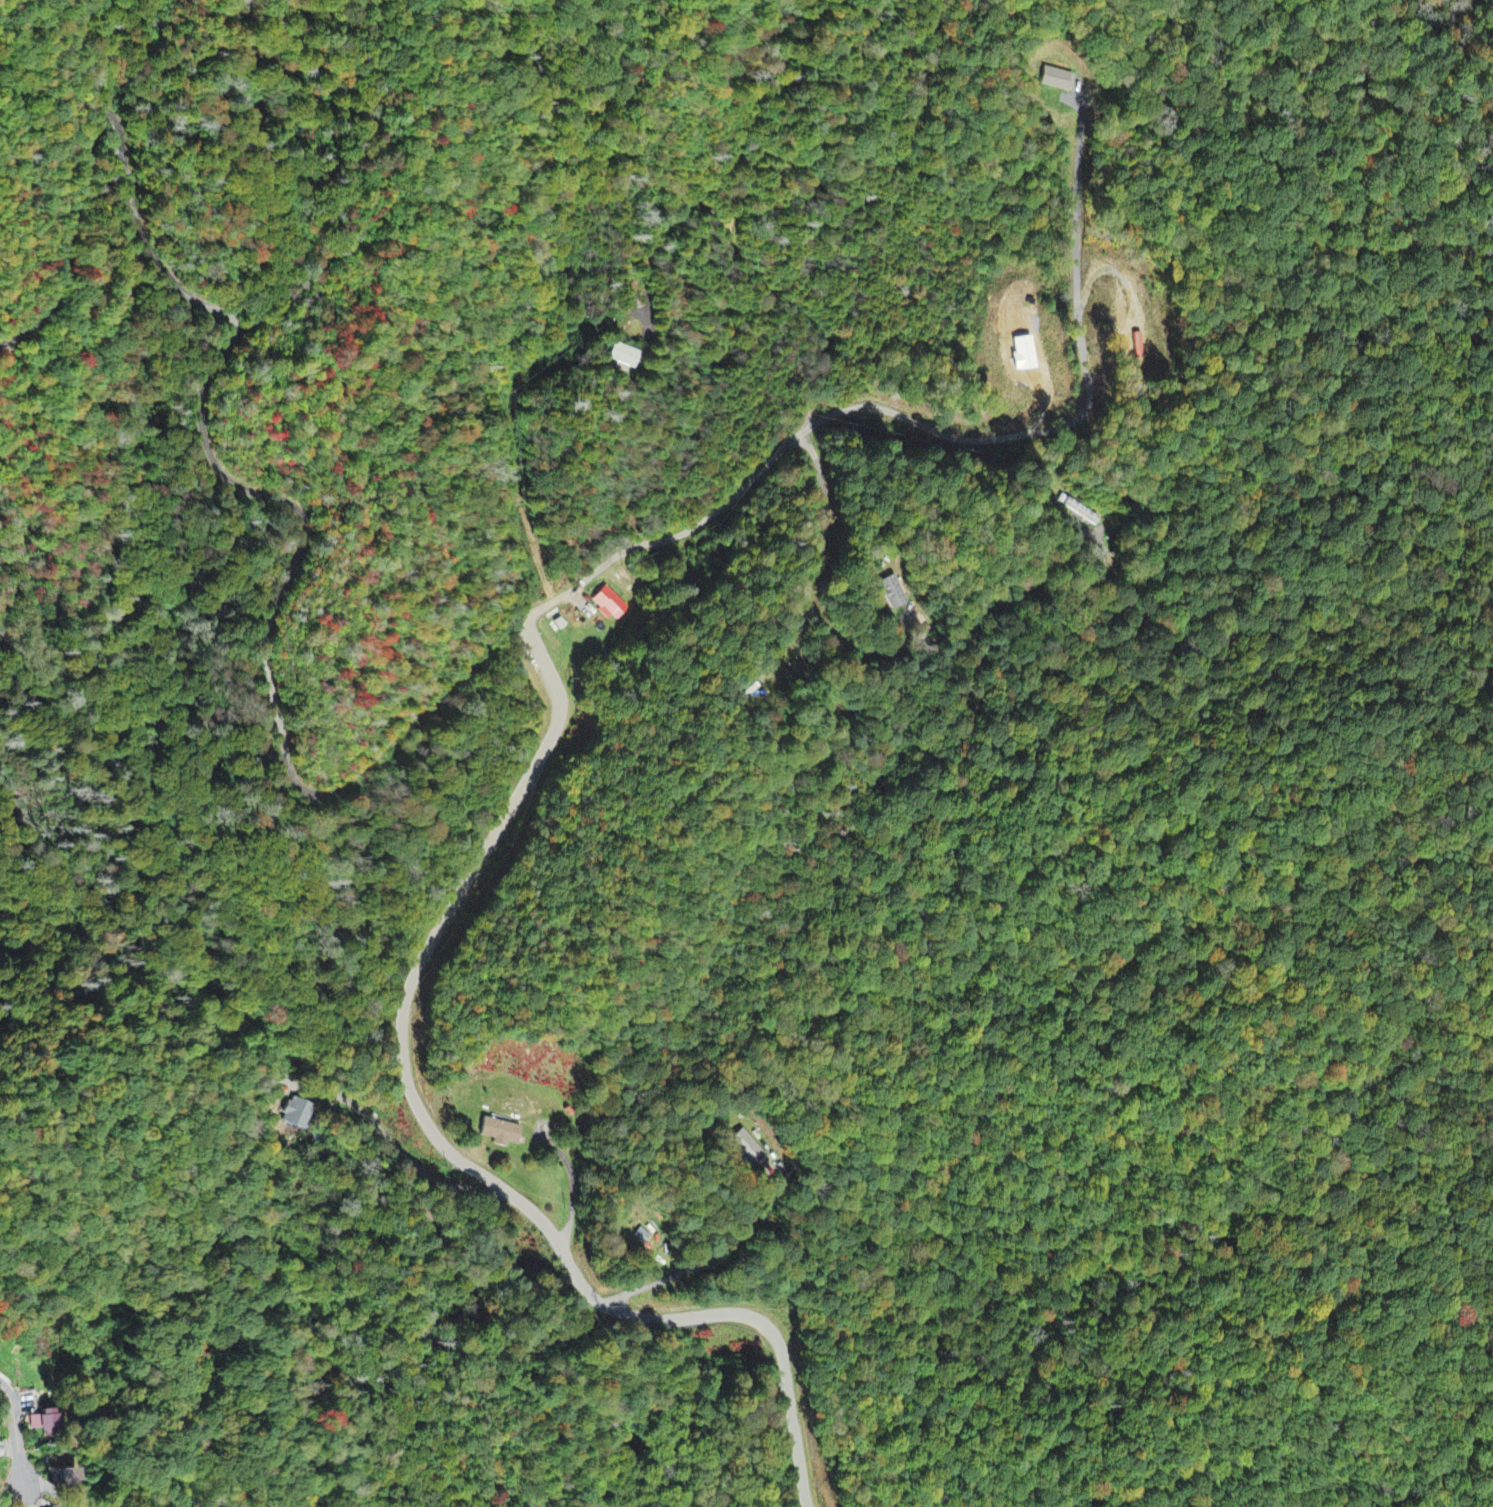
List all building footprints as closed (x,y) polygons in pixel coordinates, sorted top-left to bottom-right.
[(1077,74),(1050,71),(1047,88),(1074,92),(1077,74)] [(611,360),(635,371),(643,355),(618,344),(611,360)] [(606,615),(624,599),(611,585),(593,602),(606,615)] [(523,1146),(528,1130),(490,1119),(485,1135),(498,1139),(497,1144),(511,1148),(512,1143),(523,1146)] [(653,1234),(641,1228),(634,1241),(646,1248),(653,1234)]
